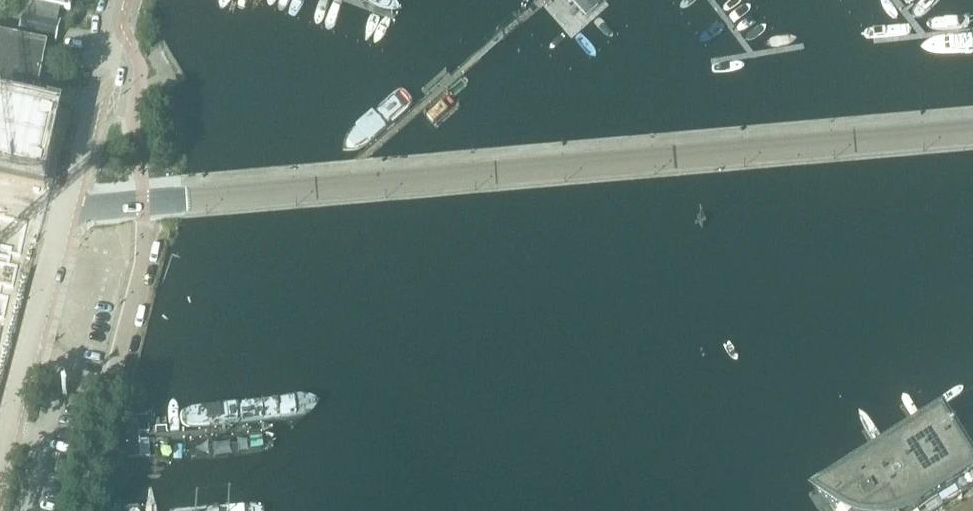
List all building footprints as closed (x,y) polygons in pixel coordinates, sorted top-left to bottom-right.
[(32,12),(68,20),(70,11),(73,0),(35,0),(32,12)] [(19,35),(54,44),(59,22),(24,14),(19,35)] [(36,100),(40,80),(53,83),(58,62),(31,56),(29,61),(0,55),(0,92),(36,100)] [(39,181),(52,125),(47,117),(0,107),(0,172),(39,181)] [(4,318),(9,295),(1,293),(3,285),(13,287),(28,224),(28,221),(0,214),(0,317),(4,318)] [(126,424),(127,436),(139,435),(138,423),(126,424)] [(834,510),(972,510),(972,481),(960,461),(963,459),(963,460),(964,459),(943,427),(944,429),(940,431),(938,426),(824,500),(825,501),(827,500),(834,510)] [(139,443),(127,444),(128,456),(140,455),(139,443)]
